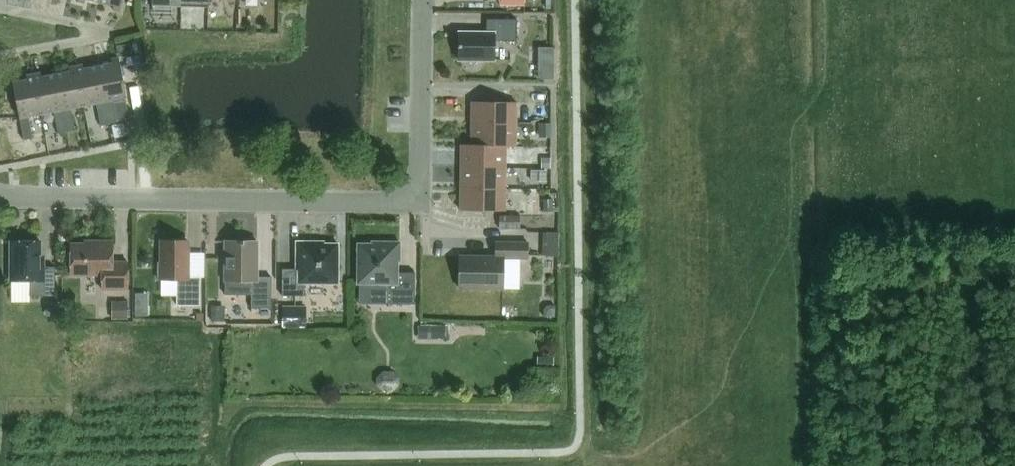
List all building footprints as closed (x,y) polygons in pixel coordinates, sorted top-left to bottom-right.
[(123,0),(100,0),(100,1),(114,5),(113,9),(120,11),(123,0)] [(544,9),(552,9),(552,0),(544,0),(544,9)] [(516,41),(517,19),(487,19),(486,32),(459,31),(459,60),(495,60),(495,41),(516,41)] [(130,42),(116,45),(119,56),(133,53),(130,42)] [(554,58),(554,46),(539,46),(539,58),(554,58)] [(112,63),(98,66),(109,124),(118,122),(113,100),(127,97),(119,57),(111,59),(112,63)] [(83,64),(76,66),(84,105),(96,103),(101,125),(109,124),(98,66),(84,69),(83,64)] [(70,71),(56,74),(67,132),(75,130),(71,108),(84,105),(76,66),(69,67),(70,71)] [(41,73),(34,74),(42,113),(54,111),(59,133),(67,132),(56,74),(42,77),(41,73)] [(28,80),(13,83),(24,140),(33,138),(29,116),(42,113),(34,74),(27,75),(28,80)] [(472,101),(472,123),(516,123),(517,102),(472,101)] [(122,123),(112,125),(114,138),(125,136),(122,123)] [(472,144),(472,145),(506,145),(506,146),(516,146),(516,123),(472,123),(472,144)] [(552,124),(540,124),(540,137),(552,137),(552,124)] [(462,144),(461,166),(506,167),(506,146),(506,145),(472,145),(472,144),(462,144)] [(542,157),(542,168),(550,168),(550,157),(542,157)] [(461,166),(461,188),(505,189),(506,167),(461,166)] [(533,171),(532,180),(548,180),(548,171),(533,171)] [(461,188),(461,210),(505,211),(505,189),(461,188)] [(543,199),(543,211),(553,211),(553,199),(543,199)] [(520,215),(500,216),(500,229),(520,228),(520,215)] [(113,240),(95,240),(95,243),(71,243),(71,275),(102,275),(102,289),(128,289),(128,261),(113,261),(113,240)] [(188,240),(162,240),(162,262),(158,262),(158,279),(177,279),(177,305),(200,305),(200,277),(188,277),(188,240)] [(41,241),(11,241),(11,269),(11,282),(33,282),(34,294),(57,294),(58,265),(51,265),(51,259),(41,259),(41,241)] [(258,241),(225,241),(225,281),(251,281),(251,308),(271,308),(272,276),(258,276),(258,241)] [(324,241),(297,241),(296,269),(282,269),(282,295),(304,295),(304,283),(338,283),(338,243),(324,243),(324,241)] [(528,242),(496,241),(496,256),(460,256),(459,288),(503,288),(504,258),(528,259),(528,242)] [(400,242),(372,242),(372,243),(358,243),(358,283),(388,284),(387,304),(415,304),(415,272),(398,272),(398,261),(400,261),(400,242)] [(112,315),(129,315),(128,297),(112,297),(112,315)] [(60,301),(50,302),(51,315),(60,315),(60,306),(60,301)] [(544,307),(544,316),(556,316),(556,305),(547,304),(544,307)] [(225,321),(225,305),(211,305),(211,321),(225,321)] [(282,326),(306,326),(307,307),(282,307),(282,326)] [(418,325),(418,338),(428,338),(428,326),(418,325)] [(543,356),(543,368),(555,368),(555,360),(555,356),(543,356)] [(393,372),(383,372),(376,378),(376,384),(382,392),(394,392),(400,385),(400,378),(393,372)]
